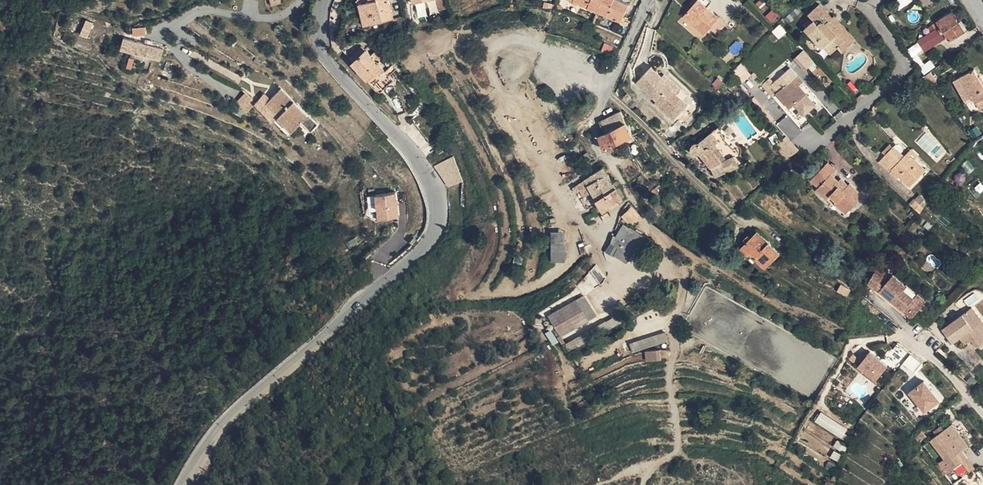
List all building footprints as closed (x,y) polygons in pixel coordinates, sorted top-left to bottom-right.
[(387,0),(358,0),(357,2),(359,26),(389,23),(387,0)] [(618,24),(621,18),(626,6),(612,0),(565,0),(618,24)] [(717,21),(696,2),(682,18),(702,36),(717,21)] [(632,8),(626,6),(621,18),(627,20),(632,8)] [(828,21),(831,19),(819,6),(807,16),(812,22),(803,30),(822,49),(824,47),(830,55),(837,48),(846,40),(828,21)] [(963,31),(950,13),(935,22),(948,41),(963,31)] [(833,17),(831,19),(828,21),(846,40),(837,48),(841,53),(855,41),(833,17)] [(85,39),(92,25),(86,23),(79,37),(85,39)] [(937,28),(917,41),(925,53),(944,39),(937,28)] [(152,55),(155,46),(126,37),(124,47),(152,55)] [(369,57),(364,53),(352,64),(380,92),(392,80),(380,69),(383,66),(374,53),(369,57)] [(966,55),(952,63),(970,96),(982,89),(982,88),(975,74),(977,73),(966,55)] [(671,88),(661,79),(651,68),(636,84),(655,102),(654,104),(672,121),(687,107),(675,96),(669,90),(671,88)] [(798,86),(793,79),(790,81),(783,73),(771,84),(777,92),(775,94),(788,109),(805,95),(798,86)] [(664,76),(661,79),(671,88),(669,90),(675,96),(680,92),(664,76)] [(796,76),(793,79),(798,86),(802,83),(796,76)] [(271,117),(285,130),(300,113),(273,88),(262,100),(256,94),(248,104),(267,121),(271,117)] [(972,112),(977,108),(970,100),(965,104),(972,112)] [(619,114),(599,124),(605,135),(625,124),(619,114)] [(281,135),(285,130),(271,117),(267,121),(281,135)] [(625,124),(605,135),(599,138),(605,151),(631,137),(625,124)] [(778,147),(788,137),(778,127),(768,137),(778,147)] [(719,129),(713,134),(720,141),(718,145),(731,159),(741,154),(733,148),(719,129)] [(720,141),(713,134),(700,145),(695,148),(694,155),(703,156),(719,179),(747,165),(741,154),(731,159),(725,162),(715,150),(718,145),(720,141)] [(731,159),(718,145),(715,150),(725,162),(731,159)] [(882,153),(885,156),(892,149),(889,146),(882,153)] [(887,166),(900,178),(911,188),(926,171),(915,161),(907,154),(904,158),(892,149),(885,156),(884,157),(890,163),(887,166)] [(907,154),(915,161),(919,157),(912,150),(907,154)] [(435,165),(446,188),(463,180),(452,157),(435,165)] [(897,180),(900,178),(887,166),(890,163),(884,157),(879,163),(897,180)] [(828,163),(820,171),(828,179),(831,175),(836,170),(828,163)] [(602,173),(598,165),(573,180),(565,186),(569,193),(573,191),(576,197),(585,192),(596,211),(606,205),(599,193),(610,187),(606,180),(599,184),(595,178),(602,173)] [(828,179),(820,171),(810,181),(818,189),(816,191),(825,201),(830,196),(836,202),(834,205),(846,215),(863,197),(849,183),(847,185),(844,188),(842,186),(844,183),(840,179),(837,181),(831,175),(828,179)] [(606,180),(602,173),(595,178),(599,184),(606,180)] [(616,199),(610,187),(599,193),(606,205),(616,199)] [(397,192),(377,194),(380,219),(400,217),(397,192)] [(830,196),(825,201),(832,207),(834,205),(836,202),(830,196)] [(914,201),(910,206),(920,214),(927,203),(921,197),(916,203),(914,201)] [(628,225),(638,215),(626,203),(616,213),(628,225)] [(624,260),(639,232),(619,222),(612,236),(619,240),(613,253),(624,260)] [(768,257),(777,249),(758,231),(751,239),(745,244),(740,250),(746,256),(749,254),(764,270),(772,261),(768,257)] [(646,236),(639,232),(624,260),(632,264),(646,236)] [(745,244),(751,239),(748,236),(742,241),(745,244)] [(564,237),(550,237),(551,257),(564,257),(564,237)] [(781,253),(777,249),(768,257),(772,261),(781,253)] [(521,252),(513,252),(513,263),(521,262),(521,252)] [(882,279),(874,274),(867,285),(875,289),(882,279)] [(911,320),(923,305),(914,298),(913,300),(902,291),(905,287),(892,277),(879,293),(911,320)] [(438,295),(449,292),(447,284),(436,287),(438,295)] [(845,297),(850,290),(842,284),(836,292),(845,297)] [(914,298),(923,305),(925,303),(916,295),(914,298)] [(557,339),(595,315),(582,296),(544,319),(557,339)] [(982,343),(982,336),(976,327),(982,322),(972,308),(946,328),(953,337),(949,340),(953,344),(961,339),(965,346),(972,340),(977,347),(982,343)] [(566,356),(623,322),(618,314),(562,348),(566,356)] [(942,330),(949,340),(953,337),(946,328),(942,330)] [(632,354),(667,342),(664,333),(628,345),(632,354)] [(645,352),(645,361),(655,361),(655,352),(645,352)] [(886,368),(868,354),(856,369),(874,383),(886,368)] [(922,363),(910,354),(902,365),(914,374),(922,363)] [(924,414),(939,402),(923,383),(909,395),(924,414)] [(841,439),(848,430),(821,412),(814,422),(841,439)] [(968,476),(955,457),(960,454),(968,448),(952,426),(930,442),(951,473),(944,477),(948,484),(956,484),(968,476)] [(955,457),(968,476),(972,473),(960,454),(955,457)]
